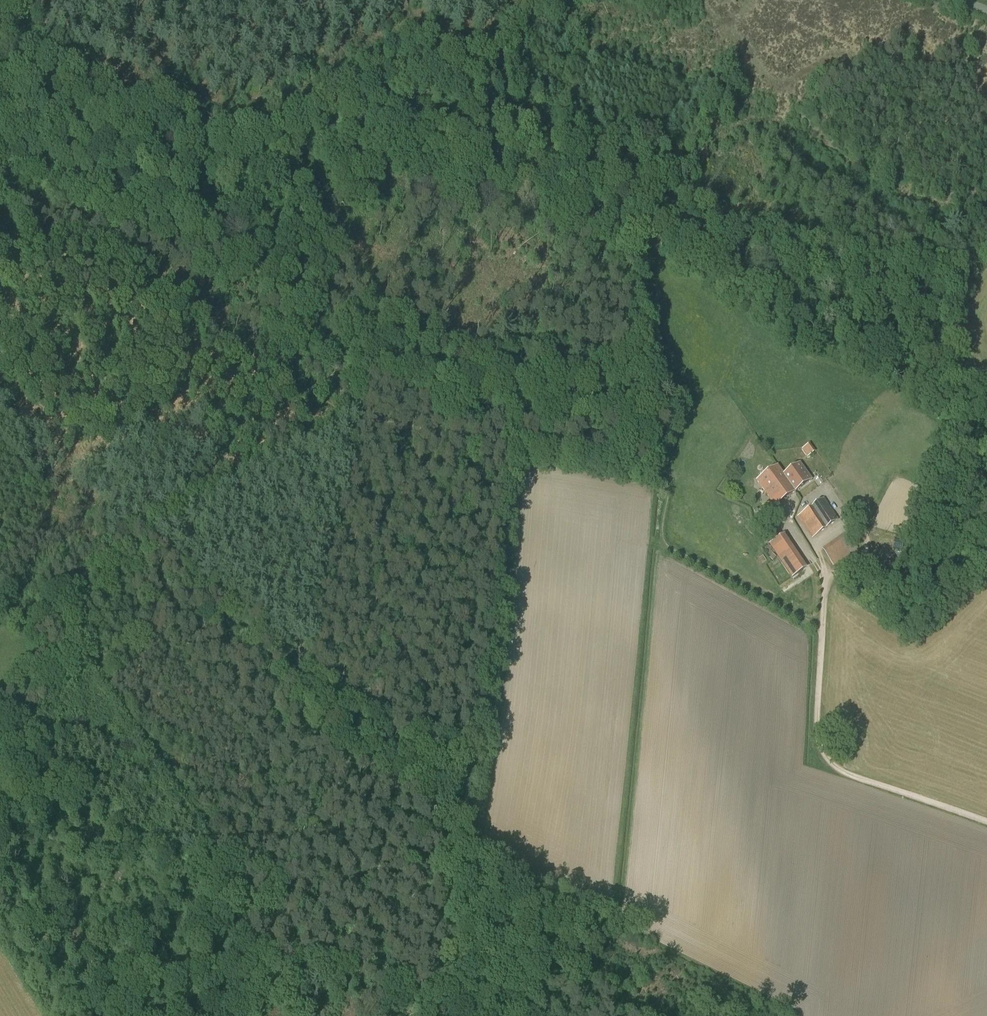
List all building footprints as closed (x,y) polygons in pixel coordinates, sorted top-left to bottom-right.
[(809,456),(818,450),(812,442),(803,448),(809,456)] [(800,462),(784,474),(785,475),(784,476),(795,492),(812,480),(800,462)] [(785,475),(784,474),(778,465),(757,480),(775,506),(795,492),(784,476),(785,475)] [(825,498),(797,517),(812,538),(839,519),(825,498)] [(769,544),(792,578),(808,568),(785,533),(769,544)] [(857,549),(846,534),(822,550),(833,566),(857,549)]
